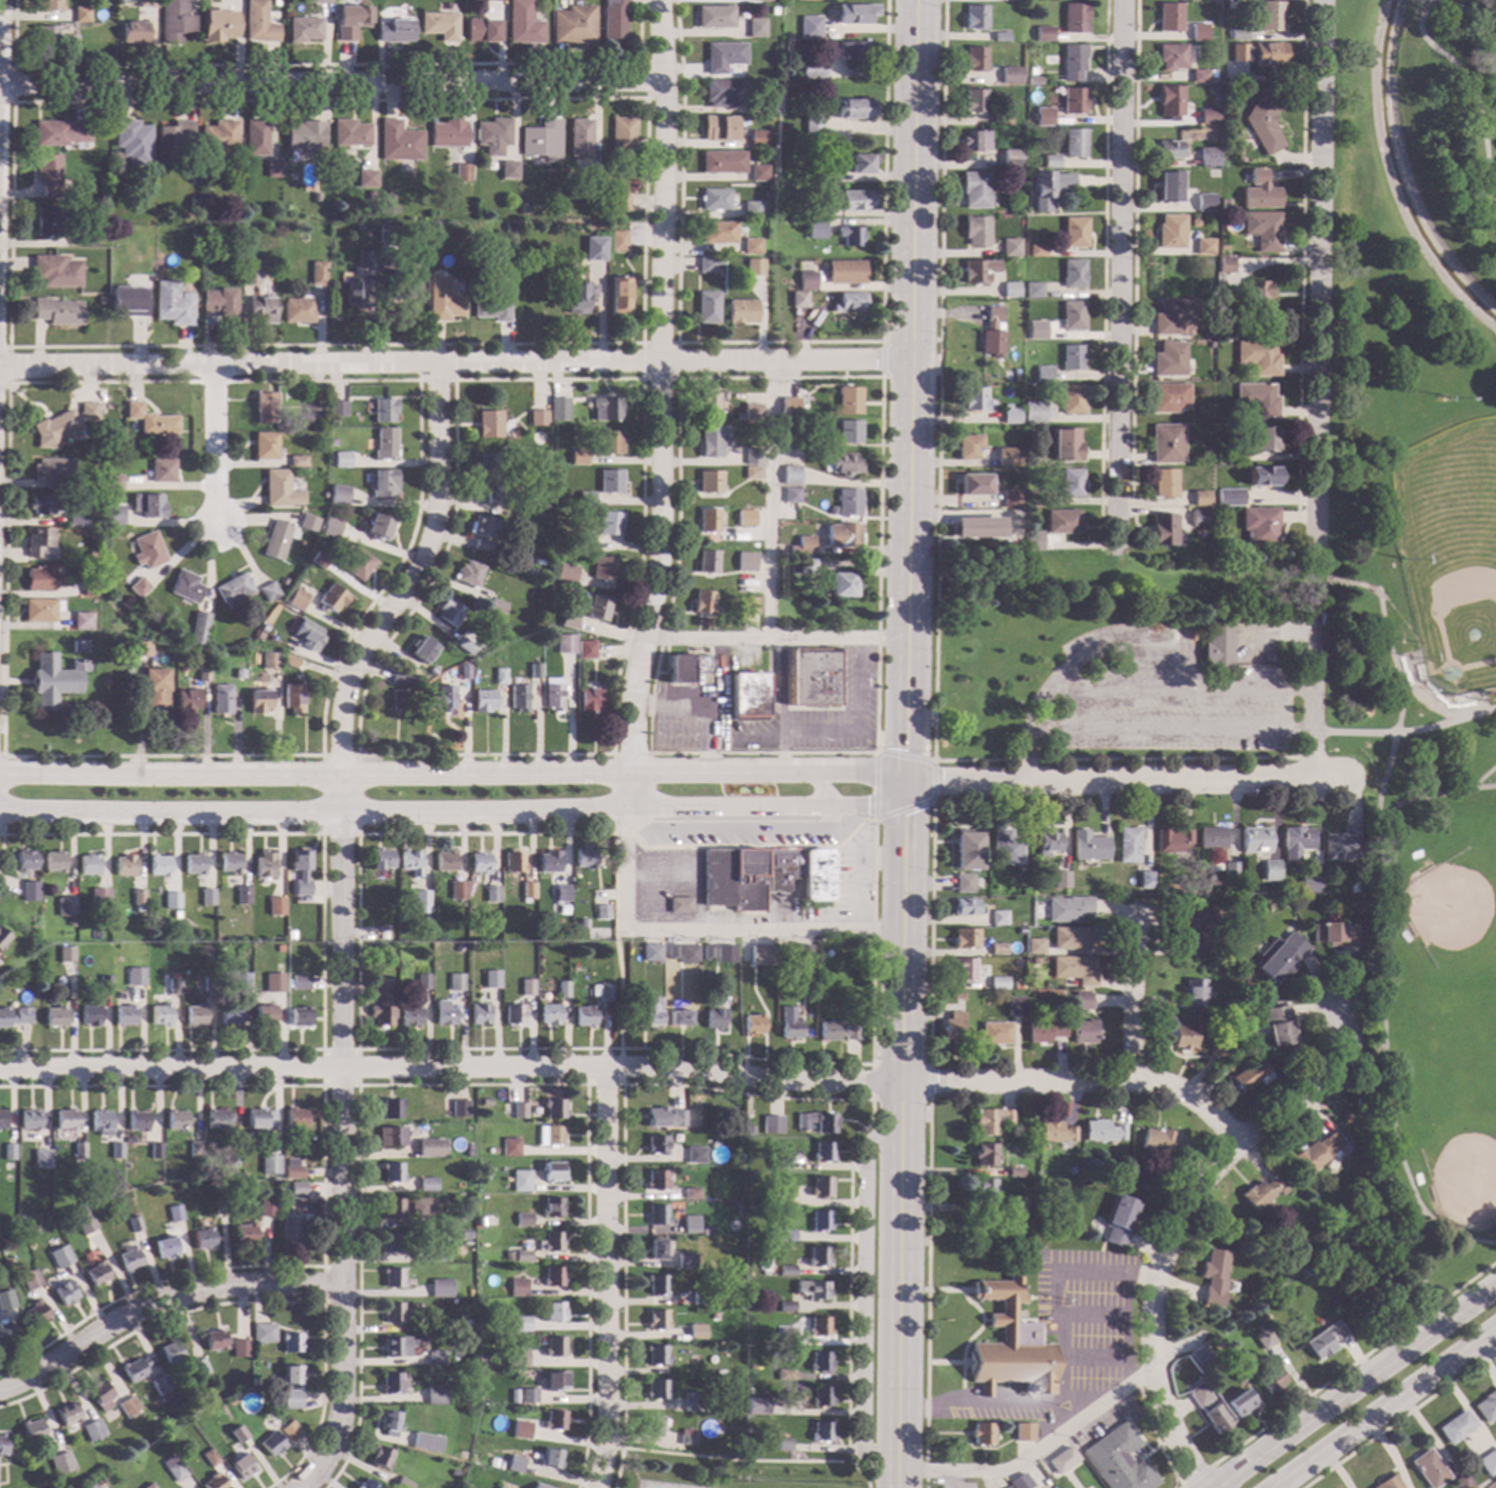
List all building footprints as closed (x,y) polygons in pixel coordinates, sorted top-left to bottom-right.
[(37,5),(37,0),(60,0),(60,10),(41,10),(41,5),(37,5)] [(136,8),(136,0),(156,0),(156,8),(136,8)] [(160,44),(161,0),(186,0),(186,15),(194,15),(194,33),(180,33),(180,44),(160,44)] [(245,40),(246,0),(266,0),(266,20),(266,24),(278,24),(278,42),(259,41),(259,40),(245,40)] [(507,43),(507,0),(530,0),(530,21),(540,21),(541,43),(507,43)] [(601,40),(602,0),(626,0),(626,24),(624,24),(624,41),(601,40)] [(1281,31),(1258,30),(1259,2),(1282,2),(1281,31)] [(1087,33),(1063,33),(1063,3),(1087,4),(1087,33)] [(1181,31),(1158,31),(1159,3),(1181,3),(1181,31)] [(877,15),(869,15),(869,24),(836,24),(836,5),(877,5),(877,15)] [(370,7),(369,27),(355,26),(354,41),(336,41),(337,6),(370,7)] [(592,43),(551,43),(551,11),(566,11),(566,6),(592,6),(592,43)] [(731,28),(696,28),(696,6),(731,6),(731,28)] [(985,29),(964,29),(964,13),(965,13),(965,6),(986,6),(985,29)] [(88,22),(73,22),(73,7),(88,7),(88,22)] [(221,11),(237,11),(237,37),(222,37),(222,41),(203,41),(203,8),(221,8),(221,11)] [(456,42),(439,41),(439,33),(420,33),(420,13),(456,13),(456,42)] [(820,39),(799,39),(800,16),(820,16),(820,39)] [(321,40),(304,39),(304,42),(288,42),(288,17),(321,18),(321,40)] [(482,19),(498,19),(498,42),(480,42),(480,40),(466,40),(466,18),(482,18),(482,19)] [(412,41),(405,41),(405,43),(388,43),(388,41),(377,41),(377,22),(387,22),(387,19),(412,19),(412,41)] [(763,37),(746,37),(746,19),(747,19),(763,19),(763,37)] [(147,44),(130,44),(130,42),(121,42),(121,22),(147,22),(147,44)] [(1206,41),(1191,40),(1191,24),(1193,24),(1207,24),(1206,41)] [(57,46),(56,46),(56,50),(44,50),(44,47),(37,47),(36,26),(57,26),(57,46)] [(1053,42),(1036,42),(1036,27),(1053,27),(1053,42)] [(1245,40),(1230,40),(1230,29),(1245,29),(1245,40)] [(1007,42),(993,42),(993,32),(1007,32),(1007,42)] [(74,50),(63,51),(63,35),(74,35),(74,50)] [(743,65),(723,64),(723,75),(705,74),(705,42),(744,43),(743,65)] [(864,43),(868,43),(868,58),(864,58),(864,60),(844,60),(844,55),(838,55),(838,42),(864,42),(864,43)] [(1185,69),(1173,68),(1173,72),(1161,71),(1161,62),(1158,62),(1158,43),(1185,44),(1185,69)] [(1282,65),(1266,65),(1266,67),(1253,66),(1253,60),(1246,60),(1246,62),(1230,61),(1230,44),(1246,44),(1246,46),(1254,46),(1254,43),(1283,44),(1282,65)] [(1086,57),(1084,57),(1084,72),(1080,72),(1080,82),(1064,81),(1064,44),(1086,44),(1086,57)] [(985,71),(963,70),(963,55),(965,55),(965,47),(986,48),(985,71)] [(824,78),(800,77),(800,61),(824,61),(824,78)] [(1020,84),(1001,83),(1001,67),(1021,68),(1020,84)] [(1207,83),(1191,83),(1191,69),(1207,69),(1207,83)] [(745,104),(730,104),(730,108),(706,107),(706,101),(703,101),(704,79),(745,80),(745,104)] [(1181,116),(1176,116),(1176,121),(1166,121),(1166,116),(1158,116),(1159,86),(1182,86),(1181,116)] [(1086,114),(1062,114),(1063,87),(1086,88),(1086,114)] [(1281,99),(1273,113),(1272,123),(1277,131),(1275,132),(1283,145),(1264,157),(1242,119),(1260,87),(1281,99)] [(985,112),(962,112),(963,97),(964,97),(964,89),(985,90),(985,112)] [(779,94),(769,93),(769,112),(779,112),(779,94)] [(1194,97),(1197,100),(1197,103),(1195,106),(1191,106),(1188,103),(1188,99),(1191,97),(1194,97)] [(870,101),(874,101),(874,118),(870,118),(870,119),(838,119),(838,107),(840,107),(840,99),(870,99),(870,101)] [(1052,126),(1036,126),(1036,107),(1052,107),(1052,126)] [(1216,125),(1198,124),(1198,109),(1216,110),(1216,125)] [(821,138),(804,138),(804,115),(820,115),(822,116),(821,138)] [(735,141),(701,141),(702,116),(736,116),(735,141)] [(1009,126),(994,126),(994,116),(1010,116),(1009,126)] [(633,155),(609,155),(609,117),(633,117),(633,155)] [(508,145),(500,145),(500,156),(483,156),(483,148),(474,148),(475,122),(489,122),(489,118),(508,118),(508,145)] [(354,124),(369,124),(369,145),(333,145),(333,120),(354,119),(354,124)] [(399,131),(421,131),(421,160),(379,159),(379,119),(399,119),(399,131)] [(556,160),(541,160),(541,156),(519,156),(519,128),(538,128),(538,119),(556,119),(556,160)] [(137,125),(149,126),(149,165),(125,165),(125,157),(120,157),(120,147),(114,147),(114,120),(137,121),(137,125)] [(191,140),(179,140),(179,164),(156,164),(157,126),(172,126),(172,120),(191,121),(191,140)] [(236,149),(222,149),(222,167),(199,166),(200,126),(213,126),(213,120),(237,121),(236,149)] [(266,156),(244,155),(245,120),(267,120),(266,156)] [(324,128),(323,128),(322,149),(319,149),(319,156),(307,155),(307,149),(286,148),(286,123),(300,123),(300,120),(324,121),(324,128)] [(465,147),(429,146),(430,123),(443,123),(443,120),(465,121),(465,147)] [(589,156),(568,156),(568,120),(588,120),(589,156)] [(67,124),(88,123),(88,142),(67,142),(67,146),(34,146),(34,121),(67,121),(67,124)] [(1085,158),(1063,157),(1064,129),(1086,129),(1085,158)] [(986,143),(988,143),(988,150),(986,150),(986,151),(966,151),(966,144),(962,144),(963,138),(966,138),(966,130),(986,131),(986,143)] [(765,147),(748,146),(748,131),(765,131),(765,147)] [(1179,151),(1183,151),(1183,158),(1155,158),(1155,156),(1152,156),(1152,144),(1155,144),(1155,142),(1179,141),(1179,151)] [(1215,166),(1197,166),(1197,148),(1215,147),(1215,166)] [(1020,169),(1002,168),(1002,149),(1021,150),(1020,169)] [(743,174),(700,173),(700,150),(743,151),(743,174)] [(60,186),(59,186),(59,198),(41,198),(40,181),(35,181),(35,154),(60,154),(60,186)] [(876,163),(870,163),(870,174),(850,174),(850,162),(844,162),(844,156),(850,156),(849,155),(876,155),(876,163)] [(1059,156),(1059,167),(1043,167),(1043,155),(1059,156)] [(281,177),(264,177),(264,160),(277,160),(282,160),(281,177)] [(515,178),(499,178),(499,162),(515,161),(515,178)] [(468,182),(453,182),(453,163),(468,164),(468,182)] [(765,181),(749,181),(749,165),(766,166),(765,181)] [(1264,188),(1277,188),(1277,208),(1241,207),(1241,188),(1255,188),(1255,185),(1248,185),(1248,183),(1242,183),(1242,170),(1249,170),(1249,169),(1265,169),(1264,188)] [(374,187),(356,187),(357,170),(374,170),(375,170),(374,187)] [(1178,201),(1156,201),(1156,171),(1179,172),(1178,201)] [(988,209),(963,208),(964,194),(961,194),(961,172),(989,172),(988,209)] [(1051,174),(1073,174),(1072,191),(1053,190),(1053,212),(1032,211),(1033,198),(1031,198),(1031,172),(1051,172),(1051,174)] [(727,210),(700,209),(701,189),(728,189),(727,210)] [(373,191),(373,201),(365,201),(365,191),(373,191)] [(875,210),(840,210),(840,202),(836,202),(836,191),(875,191),(875,210)] [(207,194),(207,209),(199,209),(200,194),(207,194)] [(1211,211),(1194,211),(1194,194),(1211,194),(1211,211)] [(759,217),(742,217),(742,201),(759,202),(759,217)] [(824,217),(803,217),(804,203),(824,204),(824,217)] [(62,235),(35,235),(35,208),(62,208),(62,235)] [(1279,235),(1278,235),(1277,252),(1254,251),(1254,235),(1241,235),(1241,212),(1279,213),(1279,235)] [(1182,248),(1156,247),(1156,224),(1159,224),(1159,215),(1183,215),(1182,248)] [(987,246),(967,246),(967,238),(963,238),(964,216),(988,217),(987,246)] [(1086,247),(1062,247),(1063,217),(1086,218),(1086,247)] [(1195,220),(1196,223),(1194,226),(1191,227),(1188,226),(1187,222),(1189,219),(1192,218),(1195,220)] [(824,239),(807,239),(808,220),(824,220),(824,239)] [(734,243),(701,243),(701,233),(703,233),(703,222),(734,222),(734,243)] [(397,240),(378,241),(378,225),(396,224),(397,240)] [(860,246),(843,246),(843,236),(837,236),(837,227),(860,227),(860,246)] [(626,250),(609,251),(609,231),(626,231),(626,250)] [(759,255),(742,254),(742,238),(759,238),(759,255)] [(1018,256),(1001,256),(1002,238),(1019,239),(1018,256)] [(1210,254),(1193,254),(1194,238),(1211,239),(1210,254)] [(1045,257),(1028,257),(1028,245),(1045,245),(1045,257)] [(603,264),(588,264),(588,249),(603,249),(603,264)] [(374,268),(356,268),(356,250),(374,250),(374,268)] [(64,262),(79,262),(80,287),(40,287),(40,280),(32,280),(32,255),(64,255),(64,262)] [(715,273),(698,272),(698,257),(715,257),(715,273)] [(1232,273),(1216,272),(1216,258),(1232,258),(1232,273)] [(762,276),(745,276),(745,259),(762,259),(762,276)] [(863,284),(826,284),(826,261),(863,260),(863,284)] [(1083,288),(1061,287),(1062,260),(1083,260),(1083,288)] [(325,285),(310,285),(310,261),(325,261),(325,285)] [(998,272),(987,272),(987,283),(963,283),(963,261),(998,261),(998,272)] [(258,284),(240,284),(241,266),(259,266),(258,284)] [(410,275),(417,275),(417,298),(406,298),(406,295),(402,295),(402,299),(390,299),(390,271),(410,272),(410,275)] [(814,290),(798,290),(799,271),(814,271),(814,290)] [(506,281),(508,281),(508,322),(493,322),(493,317),(472,317),(472,294),(488,294),(488,290),(493,290),(493,282),(494,281),(494,275),(506,275),(506,281)] [(449,277),(449,295),(463,296),(462,317),(448,316),(448,321),(427,320),(428,276),(449,277)] [(628,314),(610,314),(610,278),(628,278),(628,314)] [(177,298),(178,298),(178,293),(192,293),(191,325),(168,325),(168,320),(154,319),(154,281),(177,281),(177,298)] [(1268,288),(1270,288),(1269,298),(1265,298),(1265,309),(1242,309),(1243,281),(1268,282),(1268,288)] [(1041,299),(1024,298),(1024,282),(1041,282),(1041,299)] [(363,283),(362,305),(360,305),(360,309),(345,308),(346,283),(363,283)] [(1018,297),(1002,297),(1002,283),(1018,283),(1018,297)] [(595,299),(586,299),(586,309),(582,309),(582,316),(566,316),(566,284),(595,284),(595,299)] [(146,317),(110,316),(111,287),(147,288),(146,317)] [(234,318),(216,318),(216,314),(214,314),(214,325),(200,325),(201,291),(216,291),(216,288),(234,288),(234,318)] [(806,307),(790,307),(790,291),(806,292),(806,307)] [(717,323),(697,323),(697,292),(717,292),(717,323)] [(859,294),(864,294),(864,308),(859,308),(859,309),(842,309),(842,312),(832,312),(831,304),(837,304),(837,293),(859,293),(859,294)] [(270,302),(274,302),(274,324),(259,324),(259,317),(248,317),(248,297),(270,296),(270,302)] [(313,298),(312,322),(282,322),(283,298),(297,299),(297,297),(313,298)] [(49,302),(80,302),(80,324),(48,324),(48,320),(33,319),(33,298),(49,298),(49,302)] [(1193,322),(1179,321),(1179,335),(1151,335),(1151,313),(1157,314),(1157,299),(1193,300),(1193,322)] [(755,323),(728,323),(728,300),(755,300),(755,323)] [(1083,330),(1060,329),(1060,302),(1083,303),(1083,330)] [(1001,308),(1000,322),(993,322),(992,331),(1002,332),(1001,354),(1000,354),(1000,359),(992,358),(992,354),(978,353),(979,331),(985,331),(986,307),(1001,308)] [(1040,340),(1024,340),(1024,338),(1021,338),(1021,333),(1024,333),(1024,329),(1040,329),(1040,340)] [(1273,354),(1277,354),(1277,376),(1251,376),(1251,363),(1235,363),(1235,341),(1273,342),(1273,354)] [(1182,376),(1151,376),(1151,353),(1157,353),(1158,342),(1183,342),(1182,376)] [(1081,370),(1060,370),(1061,346),(1082,346),(1081,370)] [(1050,382),(1034,381),(1034,367),(1051,367),(1050,382)] [(1186,410),(1176,409),(1176,413),(1149,412),(1150,384),(1187,385),(1186,410)] [(1273,397),(1277,397),(1276,417),(1251,417),(1251,404),(1235,404),(1235,384),(1273,385),(1273,397)] [(1082,414),(1060,414),(1060,385),(1083,386),(1082,414)] [(859,414),(837,414),(837,387),(859,387),(859,414)] [(984,400),(986,400),(986,411),(962,410),(962,388),(984,388),(984,400)] [(256,392),(276,392),(276,405),(275,405),(274,423),(255,423),(255,410),(254,410),(254,391),(256,391),(256,392)] [(718,415),(698,416),(698,393),(717,393),(718,415)] [(568,398),(567,421),(547,420),(548,397),(568,398)] [(395,415),(394,415),(394,422),(373,422),(373,399),(391,399),(391,398),(395,398),(395,415)] [(619,421),(593,421),(593,411),(600,411),(600,410),(593,410),(593,398),(619,398),(619,421)] [(797,415),(780,414),(781,398),(782,398),(798,398),(797,415)] [(141,413),(153,413),(153,416),(176,415),(176,433),(139,433),(139,419),(125,419),(125,402),(141,401),(141,413)] [(345,417),(328,416),(328,401),(344,401),(345,401),(345,417)] [(1043,424),(1022,424),(1022,401),(1044,402),(1043,424)] [(97,419),(83,420),(78,422),(80,428),(57,439),(57,447),(36,447),(36,435),(31,425),(45,418),(46,420),(70,408),(73,414),(80,411),(80,403),(97,402),(97,419)] [(323,420),(304,420),(304,403),(323,403),(323,420)] [(759,421),(743,421),(743,404),(759,403),(759,421)] [(1008,409),(1017,409),(1017,424),(1001,424),(1001,404),(1008,404),(1008,409)] [(501,437),(477,437),(477,410),(500,410),(501,437)] [(545,410),(545,426),(529,426),(529,410),(545,410)] [(859,443),(837,443),(838,421),(859,421),(859,443)] [(1181,463),(1150,462),(1150,425),(1182,425),(1181,463)] [(726,449),(721,450),(721,457),(696,457),(695,439),(700,439),(700,427),(726,426),(726,449)] [(1276,451),(1251,451),(1252,426),(1277,427),(1276,451)] [(394,459),(373,459),(373,450),(375,450),(376,427),(395,428),(394,459)] [(1077,442),(1081,442),(1080,461),(1051,461),(1052,428),(1078,428),(1077,442)] [(619,439),(620,439),(621,454),(601,454),(600,431),(619,431),(619,439)] [(276,459),(254,459),(254,432),(276,432),(276,459)] [(545,441),(541,446),(536,441),(540,436),(545,441)] [(980,447),(975,447),(975,459),(956,459),(956,436),(980,436),(980,447)] [(799,450),(783,449),(783,439),(799,439),(799,450)] [(759,464),(744,465),(743,449),(759,449),(759,464)] [(1242,450),(1242,464),(1225,464),(1225,449),(1242,450)] [(585,465),(570,465),(570,450),(585,450),(585,465)] [(350,467),(333,467),(333,452),(349,452),(350,467)] [(1016,467),(1000,467),(1000,452),(1017,452),(1016,467)] [(854,461),(858,461),(858,469),(860,469),(860,473),(846,473),(846,475),(843,477),(840,477),(838,475),(838,474),(829,473),(829,471),(822,471),(822,454),(829,454),(829,453),(854,454),(854,461)] [(498,493),(501,493),(501,505),(485,505),(485,486),(478,486),(477,468),(479,468),(479,454),(498,454),(498,493)] [(305,467),(289,466),(289,455),(305,455),(305,467)] [(73,470),(63,470),(63,478),(54,478),(54,480),(68,480),(68,489),(64,489),(64,490),(46,490),(46,480),(48,480),(48,478),(32,478),(33,465),(38,465),(38,459),(73,459),(73,470)] [(174,482),(151,482),(151,459),(174,459),(174,482)] [(798,485),(781,484),(782,466),(798,466),(798,485)] [(759,479),(744,479),(744,467),(759,467),(759,479)] [(1277,486),(1247,486),(1248,467),(1278,468),(1277,486)] [(1172,498),(1149,497),(1149,468),(1173,469),(1172,498)] [(288,490),(303,490),(303,504),(288,504),(288,506),(265,507),(264,470),(288,469),(288,490)] [(1081,497),(1061,497),(1061,469),(1082,469),(1081,497)] [(394,481),(396,481),(395,497),(390,497),(390,499),(384,499),(384,497),(371,497),(371,487),(372,487),(372,470),(394,470),(394,481)] [(621,493),(598,493),(598,470),(621,470),(621,493)] [(720,492),(698,493),(698,471),(720,471),(720,492)] [(988,495),(958,495),(958,474),(988,475),(988,495)] [(122,491),(105,491),(105,475),(122,475),(122,491)] [(349,488),(347,504),(329,501),(331,485),(349,488)] [(797,503),(783,503),(783,488),(797,488),(797,503)] [(859,498),(861,498),(861,516),(836,515),(836,489),(859,490),(859,498)] [(1017,508),(1001,508),(1001,490),(1018,491),(1017,508)] [(1241,507),(1215,506),(1215,490),(1242,491),(1241,507)] [(1042,508),(1024,507),(1024,491),(1042,491),(1042,508)] [(1207,493),(1212,493),(1212,505),(1191,505),(1191,491),(1207,491),(1207,493)] [(162,502),(164,502),(164,518),(142,518),(142,512),(132,512),(132,494),(162,494),(162,502)] [(59,508),(51,508),(51,515),(33,515),(33,510),(27,509),(27,502),(30,502),(30,495),(59,495),(59,508)] [(669,496),(649,496),(650,523),(670,523),(669,496)] [(545,500),(545,510),(535,510),(535,500),(545,500)] [(123,524),(106,524),(107,505),(123,505),(123,524)] [(84,526),(67,525),(67,507),(84,507),(84,526)] [(1277,526),(1275,525),(1275,543),(1244,542),(1244,530),(1240,530),(1240,508),(1277,509),(1277,526)] [(717,532),(698,532),(699,509),(717,510),(717,532)] [(1204,526),(1189,526),(1189,509),(1204,509),(1204,526)] [(753,526),(736,527),(736,510),(753,510),(753,526)] [(622,514),(619,536),(597,533),(600,511),(622,514)] [(1078,521),(1081,521),(1081,533),(1046,533),(1046,511),(1078,511),(1078,521)] [(393,519),(386,539),(379,537),(377,541),(369,538),(370,536),(365,534),(372,512),(393,519)] [(317,518),(313,532),(298,527),(302,513),(317,518)] [(1172,534),(1181,534),(1181,546),(1149,545),(1150,513),(1172,514),(1172,534)] [(342,520),(335,538),(320,533),(327,515),(342,520)] [(503,522),(500,533),(490,531),(488,539),(484,538),(483,540),(489,541),(487,552),(472,549),(474,538),(476,538),(477,535),(467,532),(469,522),(472,522),(474,515),(503,522)] [(1001,538),(953,537),(953,516),(1001,517),(1001,538)] [(292,525),(290,530),(297,532),(295,539),(287,537),(279,561),(261,555),(273,518),(292,525)] [(858,533),(861,533),(860,546),(858,546),(858,547),(825,547),(825,524),(858,525),(858,533)] [(51,529),(50,547),(41,546),(41,557),(26,557),(27,534),(32,534),(32,528),(51,529)] [(166,561),(144,570),(141,562),(135,565),(132,556),(137,554),(131,539),(153,530),(166,561)] [(1041,550),(1040,530),(1028,531),(1029,551),(1041,550)] [(812,554),(788,554),(788,546),(796,546),(797,536),(812,536),(812,554)] [(374,561),(359,582),(341,568),(356,547),(374,561)] [(717,551),(715,574),(697,573),(698,550),(717,551)] [(96,552),(96,563),(85,562),(86,551),(96,552)] [(327,560),(321,569),(308,561),(315,551),(327,560)] [(754,554),(753,572),(735,571),(736,552),(754,554)] [(616,559),(613,581),(591,579),(593,556),(616,559)] [(815,559),(814,575),(798,574),(799,558),(815,559)] [(483,566),(476,587),(455,580),(457,573),(456,571),(457,568),(459,567),(460,564),(464,565),(466,560),(483,566)] [(577,567),(573,585),(554,580),(558,563),(577,567)] [(53,575),(61,575),(61,587),(53,587),(53,591),(26,591),(26,569),(41,569),(41,564),(53,564),(53,575)] [(198,578),(195,584),(203,587),(195,604),(168,593),(175,578),(174,577),(177,569),(198,578)] [(252,591),(237,600),(234,596),(222,603),(214,587),(242,572),(252,591)] [(851,597),(829,596),(829,573),(852,573),(851,597)] [(139,576),(150,587),(138,598),(127,587),(139,576)] [(99,596),(82,596),(82,577),(99,577),(99,596)] [(286,581),(282,586),(278,583),(281,578),(286,581)] [(279,595),(266,602),(258,588),(271,581),(279,595)] [(347,596),(340,607),(337,605),(332,613),(326,609),(323,612),(317,608),(320,605),(316,601),(329,583),(347,596)] [(307,595),(299,611),(285,604),(293,588),(307,595)] [(713,593),(710,615),(691,612),(695,590),(713,593)] [(611,600),(604,622),(585,616),(591,594),(611,600)] [(135,602),(125,611),(118,604),(128,595),(135,602)] [(464,610),(455,622),(456,623),(453,627),(452,626),(451,628),(436,616),(439,611),(436,608),(445,596),(464,610)] [(505,603),(501,614),(486,609),(490,598),(505,603)] [(55,600),(61,601),(61,611),(54,611),(54,622),(23,622),(24,599),(55,599),(55,600)] [(232,608),(227,611),(223,605),(228,602),(232,608)] [(206,614),(200,644),(186,641),(192,611),(206,614)] [(578,616),(574,630),(559,626),(563,612),(578,616)] [(91,629),(73,629),(73,613),(92,613),(91,629)] [(320,630),(318,635),(322,637),(313,652),(298,644),(300,641),(291,635),(300,618),(320,630)] [(169,627),(161,636),(155,631),(164,622),(169,627)] [(1230,668),(1205,668),(1206,666),(1202,666),(1202,643),(1206,643),(1206,627),(1231,627),(1230,668)] [(574,654),(556,654),(556,635),(574,635),(574,654)] [(436,647),(423,664),(408,653),(412,647),(409,645),(413,640),(416,643),(421,636),(436,647)] [(474,646),(468,655),(455,645),(461,637),(474,646)] [(87,653),(71,653),(71,640),(87,640),(87,653)] [(150,657),(134,656),(134,641),(150,641),(150,657)] [(594,659),(577,659),(577,641),(593,641),(594,659)] [(836,706),(788,707),(788,650),(836,649),(836,706)] [(55,670),(71,670),(71,660),(90,660),(90,672),(80,672),(80,693),(55,693),(55,711),(36,711),(36,693),(33,693),(33,670),(36,671),(36,652),(55,652),(55,670)] [(278,669),(260,669),(260,653),(278,653),(278,669)] [(298,659),(294,669),(280,663),(284,654),(298,659)] [(710,674),(693,674),(693,683),(667,684),(667,656),(710,656),(710,674)] [(468,679),(459,679),(459,664),(469,665),(468,679)] [(207,682),(198,681),(198,665),(208,666),(207,682)] [(437,672),(430,677),(424,670),(431,665),(437,672)] [(539,679),(528,679),(528,665),(539,665),(539,679)] [(504,684),(494,685),(494,668),(504,668),(504,684)] [(168,691),(166,692),(167,711),(144,711),(143,669),(167,669),(168,691)] [(241,669),(241,679),(232,678),(232,669),(241,669)] [(411,678),(408,684),(390,684),(394,669),(411,678)] [(765,717),(731,717),(730,673),(765,673),(765,717)] [(561,685),(566,685),(566,696),(561,696),(561,712),(550,712),(549,708),(545,708),(544,678),(561,678),(561,685)] [(301,713),(289,713),(289,708),(282,708),(282,684),(301,684),(301,713)] [(230,714),(212,714),(212,685),(230,685),(230,714)] [(453,709),(427,709),(427,692),(436,692),(436,686),(453,686),(453,709)] [(527,712),(516,712),(516,709),(510,709),(509,686),(526,686),(527,712)] [(197,690),(198,690),(199,709),(192,709),(192,713),(177,714),(177,690),(191,690),(191,688),(197,688),(197,690)] [(409,712),(396,712),(396,709),(390,709),(390,689),(409,689),(409,712)] [(600,708),(594,708),(594,712),(579,712),(579,689),(600,689),(600,708)] [(269,709),(263,709),(263,713),(248,713),(248,690),(269,690),(269,709)] [(495,710),(488,710),(488,712),(473,712),(473,691),(494,691),(495,710)] [(1302,829),(1312,829),(1312,849),(1299,849),(1299,861),(1283,862),(1283,849),(1282,849),(1282,828),(1284,829),(1284,828),(1302,827),(1302,829)] [(1357,860),(1323,860),(1322,834),(1342,834),(1342,827),(1357,827),(1357,860)] [(1140,850),(1138,850),(1138,862),(1117,863),(1117,829),(1139,828),(1140,850)] [(1228,842),(1224,842),(1224,848),(1198,848),(1198,829),(1228,828),(1228,842)] [(1268,853),(1241,853),(1240,828),(1268,828),(1268,853)] [(969,832),(980,832),(980,870),(954,870),(955,829),(969,829),(969,832)] [(1190,844),(1181,844),(1181,852),(1156,852),(1156,829),(1168,829),(1168,832),(1176,832),(1176,830),(1190,830),(1190,844)] [(1010,836),(1021,836),(1021,864),(992,864),(992,830),(1010,830),(1010,836)] [(1087,837),(1107,837),(1107,859),(1072,860),(1072,830),(1087,830),(1087,837)] [(1059,852),(1035,852),(1035,834),(1059,833),(1059,852)] [(304,851),(309,851),(309,870),(305,870),(305,880),(309,880),(309,895),(292,895),(293,880),(297,880),(297,871),(289,871),(289,862),(292,862),(292,851),(299,851),(299,847),(304,847),(304,851)] [(379,850),(391,851),(390,869),(380,868),(380,870),(371,870),(371,861),(367,861),(368,853),(371,853),(372,850),(374,850),(374,847),(379,847),(379,850)] [(586,849),(593,849),(593,870),(585,870),(585,867),(574,867),(574,850),(581,850),(581,847),(586,847),(586,849)] [(23,852),(35,852),(35,870),(25,870),(25,872),(16,872),(16,851),(18,851),(18,849),(23,849),(23,852)] [(404,852),(419,852),(419,877),(411,877),(411,869),(400,869),(400,849),(404,849),(404,852)] [(452,852),(456,852),(456,871),(435,871),(435,853),(445,853),(445,849),(452,849),(452,852)] [(763,850),(763,911),(732,911),(732,906),(703,906),(703,898),(703,850),(763,850)] [(799,879),(787,879),(787,892),(766,892),(766,850),(799,850),(799,879)] [(61,853),(63,853),(64,872),(56,873),(55,871),(45,871),(45,853),(56,853),(56,851),(61,851),(61,853)] [(558,873),(538,873),(538,854),(544,854),(544,851),(558,851),(558,873)] [(831,901),(802,901),(802,851),(831,851),(831,901)] [(231,853),(238,853),(238,874),(229,874),(229,872),(219,872),(219,853),(226,853),(226,852),(231,852),(231,853)] [(201,855),(203,855),(203,874),(184,874),(184,855),(195,855),(195,853),(201,853),(201,855)] [(271,868),(274,868),(273,878),(254,878),(254,858),(259,858),(259,853),(272,853),(271,868)] [(522,863),(524,863),(524,872),(504,872),(504,853),(522,853),(522,863)] [(97,856),(98,856),(98,876),(94,876),(94,875),(79,875),(79,856),(85,856),(85,854),(97,854),(97,856)] [(155,856),(168,856),(168,877),(160,877),(160,875),(149,875),(148,856),(149,856),(149,854),(155,854),(155,856)] [(488,874),(481,874),(481,873),(469,873),(469,854),(488,854),(488,874)] [(133,858),(134,858),(134,877),(129,877),(129,876),(115,876),(115,858),(121,858),(121,855),(133,855),(133,858)] [(1278,881),(1262,881),(1262,860),(1278,860),(1278,881)] [(1237,879),(1223,879),(1223,862),(1237,862),(1237,879)] [(1069,888),(1054,888),(1053,872),(1069,872),(1069,888)] [(1151,889),(1139,889),(1139,872),(1151,872),(1151,889)] [(972,892),(955,893),(955,874),(972,874),(972,892)] [(1319,892),(1301,892),(1301,876),(1319,876),(1319,892)] [(464,899),(450,899),(450,881),(464,881),(464,899)] [(22,901),(38,901),(37,882),(22,882),(22,901)] [(533,899),(522,899),(521,882),(533,882),(533,899)] [(1192,894),(1184,894),(1184,884),(1192,884),(1192,894)] [(1356,893),(1348,893),(1348,884),(1357,884),(1356,893)] [(248,905),(235,905),(235,886),(248,886),(248,905)] [(498,902),(485,902),(485,886),(498,886),(498,902)] [(568,901),(554,901),(554,886),(568,886),(568,901)] [(108,910),(90,910),(90,889),(108,889),(108,910)] [(212,906),(200,906),(200,889),(212,889),(212,906)] [(144,905),(141,906),(142,912),(134,912),(134,905),(133,905),(132,890),(144,890),(144,905)] [(428,908),(413,908),(413,890),(428,890),(428,908)] [(179,909),(164,909),(163,893),(178,893),(179,909)] [(283,897),(282,916),(266,915),(266,897),(283,897)] [(1091,915),(1078,915),(1078,922),(1047,922),(1047,899),(1067,899),(1067,897),(1091,897),(1091,915)] [(74,916),(56,916),(56,898),(74,898),(74,916)] [(690,913),(669,913),(669,898),(690,898),(690,913)] [(976,906),(982,906),(982,916),(955,916),(954,900),(976,899),(976,906)] [(609,919),(595,919),(595,905),(609,905),(609,919)] [(1217,945),(1201,948),(1202,953),(1185,956),(1182,938),(1197,936),(1196,931),(1188,932),(1185,914),(1211,909),(1217,945)] [(1005,925),(991,925),(991,910),(1006,911),(1005,925)] [(1342,926),(1356,926),(1355,947),(1331,946),(1331,942),(1312,942),(1313,923),(1342,924),(1342,926)] [(386,940),(372,940),(372,925),(386,925),(386,940)] [(1089,950),(1052,949),(1052,928),(1089,928),(1089,950)] [(3,947),(0,950),(0,929),(9,937),(2,946),(3,947)] [(977,947),(954,948),(954,929),(977,929),(977,947)] [(1309,948),(1297,961),(1296,959),(1293,963),(1296,966),(1283,980),(1280,978),(1273,985),(1255,969),(1263,961),(1258,956),(1275,937),(1280,942),(1290,930),(1309,948)] [(294,931),(293,939),(285,939),(286,931),(294,931)] [(1043,954),(1026,954),(1026,939),(1042,939),(1043,954)] [(453,951),(448,951),(448,956),(435,956),(435,943),(453,943),(453,951)] [(660,961),(642,961),(642,945),(660,944),(660,961)] [(713,960),(703,960),(702,944),(713,944),(713,960)] [(810,945),(809,961),(795,960),(796,944),(810,945)] [(1005,954),(990,954),(990,944),(1005,944),(1005,954)] [(677,959),(667,959),(667,945),(677,945),(677,959)] [(734,962),(716,962),(716,945),(734,945),(734,962)] [(772,965),(748,965),(749,945),(770,945),(772,945),(772,965)] [(696,963),(680,963),(680,946),(696,946),(696,963)] [(789,963),(776,963),(776,946),(788,946),(789,963)] [(73,963),(58,962),(59,947),(73,947),(73,963)] [(593,947),(593,955),(585,955),(586,947),(593,947)] [(831,954),(826,958),(822,953),(827,949),(831,954)] [(1093,969),(1095,969),(1095,986),(1077,986),(1077,978),(1051,978),(1051,957),(1093,957),(1093,969)] [(974,980),(954,980),(954,959),(974,959),(974,980)] [(143,986),(126,986),(126,968),(143,968),(143,986)] [(498,988),(483,988),(483,970),(498,970),(498,988)] [(248,992),(232,993),(232,973),(248,972),(248,992)] [(283,992),(264,993),(264,974),(283,973),(283,992)] [(429,989),(416,990),(416,973),(429,973),(429,989)] [(463,990),(448,991),(448,974),(463,974),(463,990)] [(308,990),(291,990),(291,976),(308,975),(308,990)] [(109,992),(99,992),(99,982),(92,982),(92,977),(109,976),(109,992)] [(214,991),(202,991),(201,977),(214,977),(214,991)] [(1006,990),(989,989),(989,977),(1006,977),(1006,990)] [(178,995),(167,995),(168,979),(178,979),(178,995)] [(388,1006),(392,1006),(392,1026),(374,1026),(374,1017),(369,1017),(369,1006),(372,1006),(372,996),(370,996),(370,979),(388,979),(388,1006)] [(533,980),(533,996),(521,996),(521,979),(533,980)] [(1204,1009),(1189,1008),(1189,1002),(1184,1002),(1184,980),(1204,980),(1204,1009)] [(567,998),(557,998),(557,982),(567,982),(567,998)] [(610,1001),(598,1001),(598,996),(591,996),(591,985),(610,984),(610,1001)] [(1090,1010),(1073,1009),(1074,993),(1090,993),(1090,1010)] [(659,1026),(639,1026),(639,1012),(641,1012),(641,1004),(649,1004),(649,998),(659,998),(659,1026)] [(1023,1016),(1006,1016),(1007,998),(1023,998),(1023,1016)] [(447,1005),(455,1005),(455,1025),(435,1025),(435,1001),(447,1001),(447,1005)] [(559,1025),(545,1026),(545,1023),(540,1023),(539,1005),(555,1005),(555,1004),(558,1003),(559,1025)] [(169,1024),(166,1024),(166,1026),(161,1026),(161,1024),(150,1024),(150,1006),(160,1006),(160,1004),(169,1004),(169,1024)] [(1294,1030),(1292,1031),(1294,1042),(1272,1048),(1266,1025),(1265,1026),(1261,1010),(1288,1004),(1294,1030)] [(99,1025),(98,1025),(98,1028),(85,1028),(85,1025),(80,1025),(80,1007),(95,1007),(95,1005),(99,1005),(99,1025)] [(134,1026),(120,1026),(120,1027),(115,1027),(115,1007),(126,1007),(125,1005),(134,1005),(134,1026)] [(204,1025),(184,1025),(184,1007),(195,1007),(195,1005),(204,1005),(204,1025)] [(487,1026),(478,1026),(478,1025),(470,1025),(470,1005),(487,1005),(487,1026)] [(524,1013),(522,1013),(522,1024),(505,1024),(504,1005),(524,1005),(524,1013)] [(239,1006),(239,1026),(219,1026),(219,1007),(230,1007),(230,1006),(239,1006)] [(420,1026),(418,1026),(418,1028),(413,1028),(413,1026),(401,1026),(401,1008),(411,1008),(411,1006),(420,1006),(420,1026)] [(594,1026),(591,1026),(591,1028),(586,1028),(586,1025),(575,1025),(574,1008),(586,1008),(586,1006),(594,1006),(594,1026)] [(793,1018),(800,1018),(800,1039),(792,1039),(792,1040),(787,1040),(787,1038),(779,1038),(779,1007),(793,1006),(793,1018)] [(9,1027),(0,1028),(0,1009),(0,1008),(8,1007),(8,1010),(14,1009),(14,1008),(29,1007),(30,1023),(9,1024),(9,1027)] [(64,1027),(62,1027),(62,1029),(56,1029),(56,1027),(45,1027),(45,1009),(56,1009),(56,1007),(64,1007),(64,1027)] [(273,1024),(272,1024),(272,1027),(260,1027),(260,1024),(254,1024),(254,1007),(273,1007),(273,1024)] [(309,1026),(290,1027),(290,1008),(300,1008),(300,1007),(308,1007),(309,1026)] [(725,1019),(723,1019),(723,1029),(705,1029),(705,1010),(725,1010),(725,1019)] [(689,1025),(668,1025),(668,1011),(689,1011),(689,1025)] [(962,1040),(957,1040),(957,1044),(950,1044),(950,1040),(943,1040),(943,1020),(949,1020),(949,1012),(962,1012),(962,1040)] [(763,1034),(753,1034),(753,1036),(743,1036),(743,1016),(755,1016),(755,1015),(763,1015),(763,1034)] [(1095,1020),(1094,1044),(1073,1043),(1073,1022),(1086,1022),(1086,1020),(1095,1020)] [(838,1030),(843,1030),(843,1026),(858,1026),(859,1040),(844,1040),(844,1036),(838,1036),(838,1041),(818,1041),(818,1023),(829,1023),(829,1021),(837,1021),(838,1030)] [(1064,1037),(1048,1037),(1048,1043),(1027,1043),(1027,1021),(1064,1021),(1064,1037)] [(1010,1045),(980,1044),(981,1023),(1011,1023),(1010,1045)] [(1194,1047),(1188,1047),(1188,1050),(1179,1050),(1179,1047),(1172,1047),(1172,1040),(1167,1040),(1167,1025),(1194,1026),(1194,1047)] [(1227,1050),(1217,1061),(1209,1054),(1219,1042),(1227,1050)] [(1245,1051),(1239,1057),(1233,1050),(1239,1044),(1245,1051)] [(1238,1060),(1228,1071),(1220,1064),(1231,1053),(1238,1060)] [(1273,1078),(1261,1086),(1257,1080),(1240,1092),(1230,1078),(1258,1057),(1273,1078)] [(565,1118),(546,1118),(546,1107),(543,1107),(543,1098),(565,1098),(565,1118)] [(402,1109),(400,1109),(400,1119),(382,1119),(382,1107),(379,1107),(379,1102),(382,1102),(382,1099),(402,1099),(402,1109)] [(509,1107),(500,1107),(500,1099),(509,1099),(509,1107)] [(470,1116),(451,1116),(451,1100),(470,1100),(470,1116)] [(526,1118),(513,1118),(513,1103),(526,1103),(526,1118)] [(263,1109),(265,1109),(265,1110),(273,1110),(273,1127),(270,1127),(270,1130),(266,1130),(266,1127),(265,1127),(265,1130),(257,1130),(257,1128),(245,1128),(245,1110),(256,1110),(256,1107),(263,1107),(263,1109)] [(292,1109),(305,1109),(304,1129),(295,1129),(296,1127),(285,1127),(285,1109),(287,1109),(287,1107),(292,1107),(292,1109)] [(666,1114),(670,1114),(670,1111),(685,1111),(685,1127),(647,1127),(647,1109),(656,1109),(656,1107),(666,1107),(666,1114)] [(32,1110),(39,1110),(39,1130),(31,1130),(31,1128),(19,1128),(19,1110),(27,1110),(27,1108),(32,1108),(32,1110)] [(72,1110),(74,1110),(74,1130),(66,1130),(66,1129),(55,1129),(55,1110),(66,1110),(66,1108),(72,1108),(72,1110)] [(132,1112),(146,1112),(146,1132),(138,1132),(138,1130),(126,1130),(126,1109),(132,1109),(132,1112)] [(172,1111),(186,1111),(186,1131),(177,1131),(177,1129),(165,1129),(166,1109),(172,1109),(172,1111)] [(210,1111),(225,1111),(225,1115),(230,1115),(230,1128),(225,1128),(225,1131),(216,1131),(216,1128),(205,1128),(206,1109),(210,1109),(210,1111)] [(102,1111),(109,1111),(109,1136),(97,1136),(97,1131),(90,1131),(90,1112),(96,1112),(96,1110),(102,1110),(102,1111)] [(1011,1124),(1000,1124),(1000,1122),(995,1122),(995,1135),(972,1135),(972,1110),(1011,1110),(1011,1124)] [(838,1122),(835,1122),(835,1133),(816,1133),(816,1122),(807,1122),(807,1130),(797,1130),(797,1114),(838,1114),(838,1122)] [(782,1133),(763,1133),(763,1116),(782,1116),(782,1133)] [(1056,1122),(1060,1122),(1060,1129),(1064,1129),(1064,1127),(1074,1127),(1074,1142),(1038,1142),(1038,1121),(1043,1121),(1043,1120),(1056,1120),(1056,1122)] [(1104,1121),(1106,1121),(1106,1126),(1112,1126),(1112,1125),(1123,1125),(1123,1140),(1114,1140),(1114,1146),(1106,1146),(1106,1140),(1102,1140),(1102,1142),(1095,1142),(1095,1140),(1083,1140),(1083,1121),(1091,1121),(1091,1120),(1104,1120),(1104,1121)] [(564,1145),(546,1145),(546,1126),(564,1127),(564,1145)] [(753,1135),(745,1135),(745,1126),(753,1126),(753,1135)] [(400,1133),(403,1133),(403,1147),(393,1147),(393,1146),(383,1146),(383,1141),(381,1141),(381,1136),(382,1136),(382,1128),(401,1128),(400,1133)] [(1174,1132),(1173,1137),(1175,1137),(1177,1135),(1189,1145),(1176,1161),(1168,1155),(1159,1153),(1159,1155),(1152,1153),(1153,1150),(1139,1147),(1144,1128),(1155,1131),(1156,1128),(1174,1132)] [(1342,1144),(1330,1153),(1331,1154),(1326,1158),(1326,1159),(1304,1176),(1290,1157),(1297,1152),(1295,1149),(1300,1145),(1302,1148),(1313,1140),(1315,1143),(1332,1131),(1342,1144)] [(667,1140),(669,1140),(669,1144),(667,1144),(667,1155),(657,1155),(657,1153),(647,1153),(647,1135),(667,1135),(667,1140)] [(134,1136),(133,1144),(124,1143),(124,1136),(134,1136)] [(521,1138),(520,1157),(502,1156),(503,1137),(521,1138)] [(443,1157),(416,1157),(416,1139),(443,1139),(443,1157)] [(160,1158),(149,1158),(149,1142),(158,1142),(160,1142),(160,1158)] [(199,1143),(199,1157),(187,1157),(187,1142),(199,1143)] [(834,1149),(835,1149),(835,1155),(833,1155),(833,1162),(827,1162),(827,1164),(823,1164),(823,1162),(813,1162),(813,1153),(815,1153),(815,1142),(834,1142),(834,1149)] [(84,1159),(73,1159),(73,1143),(75,1143),(84,1143),(84,1159)] [(122,1159),(110,1159),(110,1143),(122,1143),(122,1159)] [(14,1160),(3,1160),(3,1144),(14,1144),(14,1160)] [(994,1155),(997,1155),(997,1162),(994,1162),(994,1166),(975,1166),(975,1159),(973,1159),(973,1150),(975,1150),(975,1144),(994,1144),(994,1155)] [(705,1163),(687,1163),(687,1147),(705,1147),(705,1163)] [(48,1167),(32,1167),(33,1150),(49,1150),(48,1167)] [(236,1151),(236,1166),(225,1165),(226,1151),(236,1151)] [(279,1170),(265,1170),(265,1155),(280,1155),(279,1170)] [(297,1166),(302,1166),(302,1179),(284,1179),(284,1167),(285,1167),(285,1159),(297,1159),(297,1166)] [(787,1170),(771,1170),(771,1159),(787,1159),(787,1170)] [(564,1170),(566,1170),(566,1180),(553,1180),(553,1182),(544,1182),(544,1174),(542,1174),(542,1168),(544,1168),(544,1162),(564,1162),(564,1170)] [(401,1174),(404,1174),(403,1183),(384,1182),(384,1168),(381,1168),(381,1163),(401,1163),(401,1174)] [(1021,1177),(1006,1177),(1006,1167),(1021,1167),(1021,1177)] [(529,1191),(512,1191),(512,1171),(530,1171),(529,1191)] [(666,1180),(669,1180),(669,1190),(658,1190),(658,1192),(653,1192),(653,1190),(648,1190),(648,1188),(645,1188),(645,1182),(648,1182),(648,1171),(666,1171),(666,1180)] [(1285,1185),(1283,1187),(1287,1191),(1281,1196),(1278,1192),(1276,1193),(1275,1192),(1271,1195),(1272,1197),(1254,1212),(1239,1194),(1250,1185),(1251,1187),(1259,1180),(1263,1185),(1266,1182),(1265,1181),(1274,1173),(1285,1185)] [(11,1182),(3,1182),(3,1174),(11,1174),(11,1182)] [(436,1191),(419,1191),(419,1176),(436,1176),(436,1191)] [(833,1183),(831,1183),(831,1197),(826,1197),(826,1200),(820,1200),(820,1196),(810,1196),(810,1188),(812,1188),(812,1177),(833,1177),(833,1183)] [(994,1188),(997,1191),(997,1195),(994,1196),(994,1201),(974,1201),(974,1193),(972,1193),(972,1185),(974,1185),(974,1179),(994,1179),(994,1188)] [(305,1195),(290,1195),(290,1182),(306,1182),(305,1195)] [(699,1199),(684,1199),(684,1188),(699,1188),(699,1199)] [(1138,1204),(1122,1249),(1102,1241),(1107,1227),(1102,1225),(1113,1194),(1138,1204)] [(789,1206),(770,1206),(770,1195),(788,1195),(789,1206)] [(430,1216),(410,1216),(411,1198),(430,1198),(430,1216)] [(561,1198),(561,1202),(563,1202),(563,1209),(565,1209),(565,1216),(563,1216),(563,1217),(556,1217),(556,1218),(553,1218),(553,1217),(542,1217),(543,1209),(544,1209),(545,1198),(561,1198)] [(1026,1212),(1006,1212),(1006,1198),(1026,1198),(1026,1212)] [(225,1213),(215,1214),(214,1199),(224,1199),(225,1213)] [(402,1209),(404,1209),(404,1219),(384,1218),(384,1216),(382,1216),(382,1210),(384,1210),(384,1199),(402,1199),(402,1209)] [(274,1216),(259,1216),(259,1201),(274,1201),(274,1216)] [(95,1228),(80,1236),(68,1212),(84,1204),(95,1228)] [(183,1220),(170,1222),(167,1207),(180,1205),(183,1220)] [(667,1216),(669,1216),(669,1225),(648,1225),(648,1217),(646,1217),(646,1213),(648,1213),(648,1205),(667,1205),(667,1216)] [(830,1222),(833,1222),(833,1228),(830,1228),(830,1230),(824,1230),(824,1233),(811,1233),(811,1211),(830,1211),(830,1222)] [(532,1226),(516,1226),(516,1213),(532,1213),(532,1226)] [(141,1230),(131,1233),(127,1219),(137,1216),(141,1230)] [(297,1221),(300,1221),(300,1229),(297,1229),(297,1244),(290,1244),(290,1240),(280,1240),(280,1219),(297,1219),(297,1221)] [(255,1243),(253,1243),(253,1245),(247,1245),(247,1243),(236,1243),(235,1226),(245,1225),(245,1223),(254,1222),(255,1243)] [(699,1234),(683,1234),(683,1223),(699,1223),(699,1234)] [(214,1247),(206,1248),(207,1249),(200,1250),(200,1249),(194,1249),(192,1231),(203,1230),(202,1227),(211,1226),(214,1247)] [(470,1240),(459,1240),(459,1230),(470,1230),(470,1240)] [(795,1242),(779,1242),(779,1230),(795,1230),(795,1242)] [(565,1239),(563,1238),(563,1251),(556,1251),(556,1254),(552,1254),(552,1252),(536,1252),(536,1240),(543,1240),(543,1244),(544,1244),(545,1232),(565,1232),(565,1239)] [(403,1233),(403,1243),(406,1243),(405,1253),(384,1252),(384,1233),(403,1233)] [(177,1255),(170,1256),(170,1258),(165,1259),(164,1257),(158,1259),(154,1241),(163,1239),(163,1236),(172,1234),(177,1255)] [(664,1260),(649,1260),(649,1239),(664,1239),(664,1260)] [(73,1261),(56,1270),(47,1253),(64,1244),(73,1261)] [(141,1264),(128,1270),(129,1272),(125,1274),(117,1255),(127,1251),(127,1249),(134,1246),(141,1264)] [(828,1259),(830,1259),(830,1264),(827,1265),(827,1267),(808,1267),(808,1258),(810,1258),(810,1247),(828,1247),(828,1259)] [(1226,1252),(1224,1266),(1226,1266),(1225,1273),(1223,1273),(1219,1297),(1203,1295),(1205,1284),(1208,1285),(1209,1279),(1198,1278),(1201,1258),(1205,1259),(1206,1249),(1226,1252)] [(530,1262),(515,1262),(515,1250),(530,1250),(530,1262)] [(513,1251),(513,1259),(504,1259),(505,1251),(513,1251)] [(695,1269),(678,1269),(678,1255),(695,1255),(695,1269)] [(112,1272),(107,1274),(109,1278),(107,1279),(108,1281),(104,1283),(103,1281),(92,1287),(84,1271),(93,1266),(92,1264),(105,1258),(112,1272)] [(795,1276),(779,1276),(779,1264),(795,1264),(795,1276)] [(563,1271),(564,1271),(564,1279),(566,1279),(565,1284),(563,1284),(563,1287),(543,1287),(543,1278),(545,1278),(545,1267),(563,1267),(563,1271)] [(42,1284),(26,1292),(19,1275),(34,1268),(42,1284)] [(402,1279),(405,1279),(404,1288),(384,1288),(384,1273),(382,1273),(382,1268),(402,1268),(402,1279)] [(1019,1294),(1025,1294),(1025,1304),(1013,1304),(1013,1323),(1032,1323),(1038,1323),(1038,1335),(1038,1344),(1053,1344),(1052,1394),(1024,1394),(1025,1383),(989,1382),(989,1391),(989,1398),(978,1397),(978,1391),(978,1382),(969,1382),(969,1374),(967,1374),(967,1362),(967,1353),(969,1353),(969,1343),(999,1344),(999,1327),(987,1327),(987,1314),(999,1314),(999,1300),(976,1300),(976,1298),(971,1298),(971,1290),(971,1283),(975,1283),(975,1281),(1008,1281),(1008,1274),(1019,1274),(1019,1294)] [(667,1296),(655,1296),(655,1295),(649,1295),(649,1281),(647,1281),(647,1276),(667,1276),(667,1296)] [(451,1298),(430,1297),(431,1278),(451,1278),(451,1298)] [(526,1296),(510,1296),(510,1278),(526,1279),(526,1296)] [(68,1281),(70,1280),(75,1287),(72,1289),(78,1297),(73,1299),(75,1301),(70,1304),(69,1303),(63,1306),(52,1289),(54,1288),(53,1286),(58,1284),(58,1285),(67,1279),(68,1281)] [(828,1300),(817,1300),(817,1302),(807,1302),(807,1293),(796,1293),(796,1281),(828,1281),(828,1300)] [(2,1307),(0,1301),(0,1291),(9,1288),(14,1303),(2,1307)] [(708,1305),(693,1305),(693,1292),(708,1292),(708,1305)] [(50,1316),(47,1317),(49,1319),(44,1322),(43,1320),(34,1327),(23,1312),(31,1307),(30,1304),(37,1299),(50,1316)] [(402,1303),(402,1313),(405,1313),(404,1323),(393,1323),(393,1324),(389,1324),(389,1322),(384,1322),(384,1315),(382,1315),(382,1309),(384,1309),(384,1302),(402,1303)] [(564,1313),(567,1313),(566,1319),(563,1319),(563,1322),(545,1321),(545,1313),(546,1313),(546,1302),(564,1302),(564,1313)] [(795,1302),(795,1312),(778,1312),(778,1302),(795,1302)] [(1202,1316),(1195,1319),(1192,1311),(1199,1308),(1202,1316)] [(667,1321),(668,1321),(668,1330),(648,1330),(648,1328),(647,1328),(647,1321),(648,1321),(648,1311),(667,1311),(667,1321)] [(6,1341),(0,1343),(0,1319),(6,1316),(13,1334),(4,1337),(6,1341)] [(530,1332),(512,1332),(513,1316),(530,1316),(530,1332)] [(829,1329),(831,1329),(831,1334),(828,1334),(828,1337),(823,1337),(823,1338),(819,1338),(819,1337),(808,1337),(808,1327),(811,1327),(811,1317),(829,1317),(829,1329)] [(1344,1333),(1336,1339),(1333,1336),(1329,1339),(1336,1348),(1329,1353),(1330,1355),(1325,1359),(1323,1357),(1321,1359),(1319,1357),(1315,1360),(1302,1344),(1335,1320),(1344,1333)] [(274,1342),(251,1342),(251,1323),(274,1324),(274,1342)] [(705,1340),(689,1340),(689,1325),(705,1325),(705,1340)] [(1274,1342),(1261,1351),(1252,1336),(1265,1327),(1274,1342)] [(795,1346),(779,1346),(779,1328),(795,1328),(795,1346)] [(226,1350),(217,1351),(217,1349),(206,1351),(203,1333),(224,1330),(226,1350)] [(300,1334),(302,1334),(302,1339),(300,1339),(300,1352),(282,1352),(282,1341),(281,1341),(281,1332),(300,1332),(300,1334)] [(567,1357),(544,1357),(544,1348),(546,1348),(546,1337),(567,1337),(567,1357)] [(409,1357),(383,1357),(383,1338),(409,1338),(409,1357)] [(179,1350),(183,1349),(186,1357),(183,1358),(183,1359),(174,1363),(175,1364),(171,1366),(171,1364),(165,1366),(157,1346),(175,1339),(179,1350)] [(231,1357),(248,1357),(249,1340),(231,1340),(231,1357)] [(1210,1358),(1197,1367),(1188,1353),(1201,1344),(1210,1358)] [(666,1356),(668,1356),(668,1365),(657,1365),(657,1368),(653,1368),(653,1365),(647,1365),(647,1352),(645,1352),(645,1346),(666,1346),(666,1356)] [(527,1366),(505,1366),(505,1350),(527,1349),(527,1366)] [(444,1367),(426,1367),(426,1351),(429,1351),(444,1351),(444,1367)] [(830,1359),(833,1359),(833,1366),(831,1366),(831,1372),(809,1372),(809,1363),(811,1363),(811,1352),(830,1352),(830,1359)] [(149,1365),(143,1369),(147,1376),(139,1380),(138,1378),(129,1384),(118,1365),(123,1363),(125,1365),(137,1358),(139,1361),(145,1357),(149,1365)] [(209,1372),(197,1377),(191,1362),(203,1357),(209,1372)] [(300,1371),(303,1371),(303,1379),(301,1379),(301,1385),(280,1385),(280,1377),(282,1377),(282,1365),(300,1366),(300,1371)] [(1285,1382),(1277,1387),(1279,1389),(1274,1393),(1272,1391),(1267,1395),(1255,1378),(1264,1371),(1263,1370),(1268,1366),(1269,1368),(1273,1365),(1285,1382)] [(793,1380),(776,1380),(776,1370),(793,1370),(793,1380)] [(567,1390),(559,1390),(559,1392),(545,1392),(546,1372),(567,1372),(567,1390)] [(401,1395),(388,1395),(388,1392),(382,1392),(382,1391),(380,1391),(380,1384),(383,1384),(383,1373),(401,1373),(401,1395)] [(171,1388),(157,1396),(149,1382),(164,1374),(171,1388)] [(113,1395),(107,1400),(110,1403),(100,1411),(85,1390),(90,1386),(90,1385),(94,1382),(95,1383),(101,1379),(113,1395)] [(668,1399),(657,1399),(657,1402),(653,1402),(653,1400),(647,1400),(647,1398),(645,1398),(645,1392),(647,1392),(647,1380),(668,1380),(668,1399)] [(1200,1385),(1201,1384),(1211,1399),(1196,1409),(1187,1395),(1189,1393),(1187,1391),(1198,1383),(1200,1385)] [(445,1404),(426,1404),(427,1385),(445,1386),(445,1404)] [(831,1399),(833,1399),(833,1404),(831,1404),(831,1407),(825,1407),(825,1408),(821,1408),(821,1407),(811,1406),(811,1398),(813,1398),(813,1386),(831,1387),(831,1399)] [(1482,1397),(1495,1387),(1495,1414),(1484,1423),(1472,1406),(1483,1398),(1482,1397)] [(1255,1404),(1252,1406),(1253,1407),(1242,1415),(1241,1413),(1235,1418),(1224,1402),(1244,1389),(1255,1404)] [(301,1390),(301,1409),(282,1409),(283,1390),(301,1390)] [(536,1403),(519,1403),(519,1390),(536,1390),(536,1403)] [(701,1412),(682,1411),(682,1394),(701,1394),(701,1412)] [(139,1408),(126,1417),(117,1405),(130,1395),(139,1408)] [(236,1402),(229,1406),(225,1400),(232,1395),(236,1402)] [(768,1415),(745,1415),(746,1398),(768,1398),(768,1415)] [(80,1419),(72,1423),(72,1422),(61,1427),(53,1409),(60,1406),(59,1405),(65,1402),(65,1404),(72,1401),(80,1419)] [(1225,1418),(1227,1417),(1231,1424),(1213,1435),(1207,1426),(1205,1427),(1203,1424),(1206,1422),(1200,1413),(1215,1403),(1225,1418)] [(565,1410),(564,1418),(567,1418),(566,1424),(564,1424),(564,1431),(544,1429),(545,1421),(546,1421),(547,1409),(565,1410)] [(1476,1426),(1448,1446),(1436,1429),(1463,1409),(1476,1426)] [(399,1412),(398,1423),(401,1424),(400,1433),(397,1432),(396,1437),(385,1435),(385,1430),(380,1430),(382,1411),(399,1412)] [(45,1438),(38,1440),(37,1438),(26,1442),(21,1424),(39,1418),(45,1438)] [(105,1435),(88,1443),(80,1426),(98,1418),(105,1435)] [(531,1418),(529,1439),(515,1438),(516,1418),(531,1418)] [(301,1433),(290,1442),(280,1429),(291,1420),(301,1433)] [(1157,1483),(1150,1487),(1104,1487),(1079,1452),(1122,1420),(1139,1444),(1123,1455),(1131,1466),(1141,1459),(1157,1483)] [(832,1434),(834,1434),(834,1440),(832,1440),(832,1442),(826,1442),(826,1444),(821,1444),(821,1441),(812,1441),(812,1432),(814,1432),(814,1422),(832,1422),(832,1434)] [(991,1435),(994,1435),(994,1441),(991,1441),(991,1445),(985,1445),(985,1448),(979,1448),(979,1445),(971,1445),(971,1437),(969,1437),(969,1430),(971,1430),(971,1423),(991,1423),(991,1435)] [(247,1436),(237,1444),(228,1432),(238,1424),(247,1436)] [(1031,1442),(1015,1442),(1015,1424),(1031,1424),(1031,1442)] [(694,1430),(694,1436),(695,1436),(694,1446),(679,1444),(681,1428),(694,1430)] [(286,1446),(280,1451),(281,1453),(277,1456),(274,1453),(269,1457),(258,1443),(269,1434),(268,1433),(272,1429),(286,1446)] [(443,1438),(439,1454),(412,1447),(415,1432),(443,1438)] [(791,1451),(776,1451),(776,1439),(791,1439),(791,1451)] [(394,1452),(390,1461),(392,1462),(388,1471),(379,1467),(378,1469),(374,1467),(375,1465),(369,1463),(375,1450),(372,1449),(375,1444),(394,1452)] [(1077,1461),(1068,1445),(1045,1459),(1054,1475),(1077,1461)] [(562,1451),(560,1462),(562,1463),(561,1468),(558,1468),(558,1470),(538,1466),(540,1458),(541,1458),(543,1447),(562,1451)] [(1448,1477),(1432,1487),(1426,1487),(1408,1462),(1428,1447),(1448,1477)] [(219,1461),(210,1467),(200,1454),(209,1448),(219,1461)] [(1483,1458),(1495,1449),(1495,1470),(1493,1472),(1483,1458)] [(468,1452),(466,1460),(459,1458),(461,1450),(468,1452)] [(73,1470),(54,1476),(48,1457),(68,1451),(73,1470)] [(1062,1467),(1046,1478),(1036,1463),(1051,1452),(1062,1467)] [(256,1472),(248,1477),(247,1475),(239,1480),(230,1464),(245,1454),(256,1472)] [(175,1461),(177,1460),(186,1475),(173,1484),(163,1469),(165,1468),(161,1462),(171,1455),(175,1461)] [(524,1458),(521,1473),(506,1470),(509,1455),(524,1458)] [(458,1472),(457,1478),(450,1476),(451,1470),(458,1472)] [(215,1472),(227,1487),(202,1487),(200,1484),(209,1478),(208,1476),(215,1472)] [(1032,1486),(1029,1487),(1011,1487),(1007,1482),(1023,1472),(1032,1486)] [(1391,1473),(1402,1487),(1370,1487),(1391,1473)] [(1462,1474),(1473,1487),(1452,1487),(1449,1483),(1462,1474)] [(414,1487),(413,1487),(392,1487),(399,1477),(414,1487)] [(365,1478),(380,1487),(355,1487),(359,1482),(361,1483),(365,1478)]
